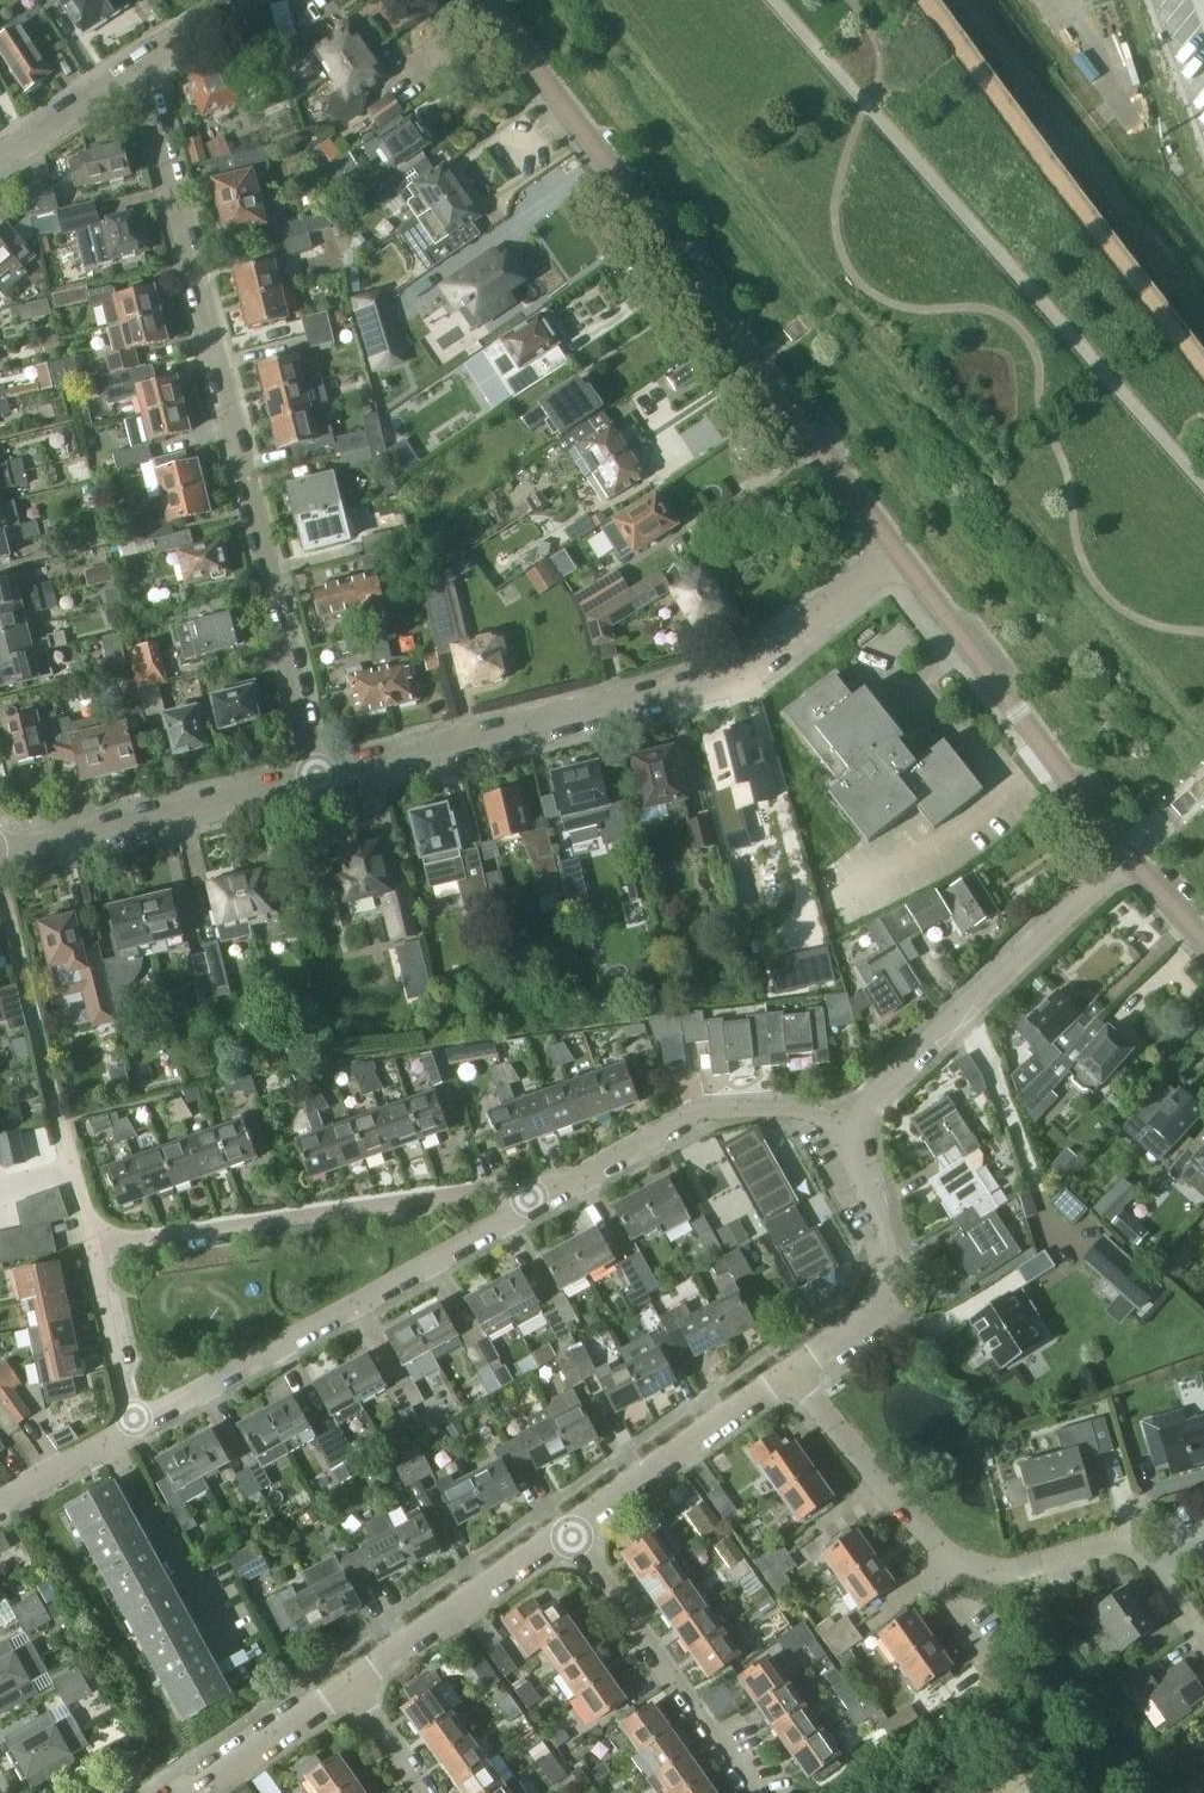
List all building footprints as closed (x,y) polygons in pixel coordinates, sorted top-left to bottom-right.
[(86,34),(126,6),(121,0),(62,0),(86,34)] [(333,73),(366,51),(346,22),(337,28),(341,34),(319,49),(305,30),(279,48),(286,72),(313,53),(320,63),(324,60),(333,73)] [(44,79),(43,77),(51,72),(20,25),(0,38),(0,52),(25,91),(44,79)] [(366,51),(333,73),(334,74),(330,77),(340,93),(332,98),(330,110),(337,120),(349,122),(363,112),(365,100),(361,94),(385,77),(366,51)] [(208,64),(198,68),(190,90),(194,99),(195,98),(203,115),(243,98),(241,94),(255,89),(241,56),(227,62),(225,57),(208,65),(208,64)] [(391,95),(367,112),(378,129),(402,112),(391,95)] [(405,123),(400,116),(362,144),(374,161),(384,154),(396,169),(430,145),(412,119),(405,123)] [(195,160),(209,157),(203,135),(189,138),(195,160)] [(88,185),(129,175),(121,142),(94,149),(95,152),(81,156),(82,159),(70,162),(75,180),(86,177),(88,185)] [(322,168),(335,159),(323,143),(311,151),(322,168)] [(216,207),(259,196),(256,181),(260,180),(262,178),(265,175),(267,171),(268,166),(268,163),(265,149),(217,161),(222,178),(213,180),(215,191),(212,192),(216,207)] [(327,188),(345,175),(342,171),(354,162),(348,153),(318,174),(327,188)] [(414,218),(415,219),(460,189),(442,164),(433,170),(424,157),(372,193),(381,207),(406,189),(412,198),(407,202),(406,205),(414,217),(414,218)] [(36,218),(69,209),(66,195),(56,197),(53,183),(24,190),(30,219),(36,218)] [(433,245),(422,253),(432,267),(408,284),(431,268),(436,264),(480,235),(471,221),(478,216),(460,189),(415,219),(433,245)] [(259,196),(216,207),(220,225),(223,224),(226,235),(266,225),(259,196)] [(331,217),(349,208),(340,200),(336,202),(326,203),(328,212),(331,217)] [(69,209),(36,218),(58,213),(63,233),(88,227),(98,266),(114,262),(112,256),(147,248),(139,215),(135,216),(133,214),(129,213),(126,215),(125,219),(121,220),(120,217),(112,219),(113,222),(105,224),(104,221),(100,222),(95,204),(70,209),(69,209)] [(331,228),(330,221),(328,214),(278,225),(282,238),(295,236),(309,233),(331,228)] [(342,214),(331,221),(338,232),(343,229),(345,220),(342,214)] [(6,291),(28,273),(22,266),(35,256),(9,224),(0,231),(0,285),(6,291)] [(309,233),(295,236),(282,238),(285,254),(312,248),(309,233)] [(494,251),(443,286),(459,309),(463,306),(465,309),(470,305),(482,323),(513,302),(507,292),(523,281),(511,263),(507,256),(501,260),(494,251)] [(242,298),(280,289),(273,261),(235,271),(236,274),(234,278),(236,285),(240,287),(242,298)] [(86,292),(88,292),(87,286),(51,294),(54,308),(88,301),(86,292)] [(88,292),(87,293),(88,301),(90,307),(101,305),(107,328),(164,313),(160,297),(157,298),(154,287),(116,297),(114,290),(110,287),(88,292)] [(280,289),(242,298),(246,311),(243,315),(245,322),(249,324),(250,327),(287,318),(280,289)] [(374,294),(353,300),(356,312),(377,305),(374,294)] [(33,304),(12,308),(15,322),(51,314),(48,301),(33,304)] [(377,305),(356,312),(370,357),(398,349),(384,303),(377,305)] [(305,332),(330,326),(327,312),(301,318),(305,332)] [(113,354),(106,355),(110,374),(139,367),(134,349),(168,341),(165,330),(168,330),(164,313),(107,328),(113,354)] [(539,315),(484,351),(514,398),(565,366),(553,348),(558,344),(555,340),(555,335),(551,328),(547,328),(539,315)] [(330,326),(305,332),(309,348),(334,342),(330,326)] [(266,392),(303,382),(301,374),(313,371),(314,362),(305,347),(290,351),(292,356),(259,364),(260,368),(258,371),(259,379),(263,381),(266,392)] [(53,388),(68,384),(62,361),(48,364),(53,388)] [(691,363),(667,379),(675,391),(699,375),(691,363)] [(139,368),(102,377),(109,405),(127,400),(140,397),(144,414),(187,403),(183,387),(179,388),(177,378),(150,384),(145,367),(139,368)] [(78,374),(68,376),(70,384),(79,382),(78,374)] [(332,376),(316,379),(320,392),(335,389),(339,388),(336,377),(332,378),(332,376)] [(36,382),(6,389),(8,398),(38,391),(36,382)] [(273,420),(311,411),(303,382),(266,392),(269,405),(267,408),(268,416),(272,418),(273,420)] [(583,390),(577,382),(523,419),(531,431),(551,417),(562,433),(600,407),(597,403),(598,399),(594,393),(589,392),(587,388),(583,390)] [(0,402),(0,413),(9,411),(7,400),(0,402)] [(144,414),(125,419),(132,448),(148,444),(148,446),(152,445),(151,441),(190,431),(187,421),(191,420),(187,403),(144,414)] [(311,411),(273,420),(276,433),(274,436),(275,444),(279,446),(280,449),(318,440),(320,448),(333,445),(335,444),(334,439),(326,407),(311,411)] [(602,411),(556,443),(563,454),(575,447),(592,473),(629,449),(612,423),(611,424),(602,411)] [(73,425),(62,428),(68,451),(79,448),(73,425)] [(365,431),(332,439),(335,454),(368,445),(365,431)] [(132,448),(114,453),(118,468),(151,460),(152,460),(148,446),(148,444),(132,448)] [(368,445),(335,454),(341,453),(345,470),(373,463),(369,447),(368,445)] [(629,449),(592,473),(609,501),(647,477),(629,449)] [(152,460),(151,460),(154,473),(158,472),(163,497),(207,486),(203,472),(200,472),(197,461),(187,464),(184,452),(152,460)] [(9,475),(25,472),(21,457),(5,460),(6,464),(0,466),(0,478),(9,475)] [(11,486),(12,487),(27,483),(25,472),(9,475),(0,478),(0,489),(11,486)] [(298,517),(340,506),(332,474),(290,485),(291,488),(287,491),(290,503),(295,504),(298,517)] [(161,521),(109,534),(112,548),(136,543),(136,544),(174,534),(171,522),(210,512),(207,501),(211,501),(207,486),(163,497),(167,513),(160,514),(161,521)] [(540,493),(522,504),(528,514),(546,503),(540,493)] [(620,561),(673,526),(674,523),(666,511),(666,507),(661,499),(658,498),(656,495),(601,531),(620,561)] [(340,506),(298,517),(302,531),(298,534),(301,546),(306,547),(307,551),(348,541),(347,535),(355,534),(351,519),(344,521),(340,506)] [(16,511),(20,526),(36,522),(32,508),(16,511)] [(585,512),(565,524),(575,540),(595,527),(585,512)] [(0,518),(0,531),(7,529),(7,528),(19,525),(17,514),(0,518)] [(36,522),(20,526),(23,538),(39,535),(36,522)] [(0,531),(0,557),(6,556),(2,539),(9,538),(7,529),(0,531)] [(174,534),(136,544),(139,553),(149,551),(156,555),(179,549),(187,582),(212,577),(213,580),(227,576),(226,573),(229,573),(221,541),(195,548),(190,530),(174,534)] [(366,554),(394,546),(390,532),(362,539),(366,554)] [(395,566),(392,551),(362,558),(365,573),(366,573),(377,570),(395,566)] [(543,562),(527,574),(540,593),(557,581),(543,562)] [(730,611),(729,609),(703,567),(699,569),(683,579),(673,564),(637,586),(587,617),(594,645),(610,642),(605,622),(632,605),(637,613),(659,599),(656,594),(668,586),(696,630),(711,621),(712,624),(717,623),(724,618),(729,613),(730,611)] [(574,596),(587,617),(637,586),(624,565),(574,596)] [(109,566),(86,572),(89,586),(113,580),(109,566)] [(494,634),(480,637),(465,640),(448,569),(422,584),(439,654),(454,651),(461,680),(463,689),(498,681),(504,672),(500,655),(506,654),(502,634),(495,636),(494,634)] [(386,618),(382,603),(384,603),(377,570),(366,573),(366,576),(312,589),(320,618),(359,609),(363,624),(386,618)] [(38,598),(54,594),(51,583),(35,586),(36,587),(28,589),(25,575),(14,577),(0,580),(0,608),(38,598)] [(116,584),(103,587),(106,601),(119,598),(116,584)] [(25,628),(35,626),(32,614),(41,611),(57,607),(54,594),(38,598),(0,608),(0,634),(25,628)] [(122,605),(106,609),(109,622),(125,618),(122,605)] [(231,618),(230,613),(176,627),(185,661),(245,645),(240,626),(239,626),(236,617),(231,618)] [(0,634),(0,661),(38,652),(47,650),(51,649),(66,645),(63,632),(48,636),(49,637),(28,642),(25,628),(0,634)] [(374,657),(387,708),(418,700),(409,661),(393,665),(384,630),(369,634),(374,657)] [(117,633),(103,636),(108,654),(121,651),(117,633)] [(368,634),(346,639),(349,653),(372,648),(368,634)] [(613,642),(598,645),(602,661),(612,658),(616,652),(613,642)] [(0,661),(0,688),(37,679),(53,675),(47,650),(38,652),(0,661)] [(436,652),(424,655),(428,669),(440,667),(436,652)] [(358,715),(387,708),(374,657),(377,669),(362,673),(361,668),(347,671),(358,715)] [(140,692),(159,687),(159,685),(166,683),(161,665),(134,671),(140,692)] [(233,686),(229,670),(208,675),(221,728),(259,718),(257,707),(260,700),(258,693),(253,690),(251,682),(233,686)] [(146,716),(140,692),(134,671),(137,684),(123,687),(127,704),(141,701),(145,717),(146,716)] [(853,698),(835,675),(785,714),(840,784),(828,794),(868,843),(915,806),(933,830),(983,790),(944,740),(920,759),(865,689),(853,698)] [(140,692),(146,716),(165,712),(159,687),(140,692)] [(127,723),(99,729),(110,775),(123,772),(122,770),(128,768),(129,771),(138,769),(137,765),(129,730),(146,725),(141,704),(132,706),(127,715),(128,718),(126,719),(127,723)] [(60,726),(56,713),(40,717),(37,706),(22,710),(24,717),(6,722),(6,724),(4,725),(7,737),(10,737),(16,763),(20,762),(20,764),(34,761),(33,759),(48,755),(58,758),(63,738),(60,726)] [(201,732),(196,710),(166,716),(174,755),(189,752),(194,756),(200,754),(202,749),(205,748),(204,745),(210,744),(207,731),(201,732)] [(110,775),(98,724),(96,717),(71,723),(69,718),(61,719),(60,713),(56,713),(60,726),(63,738),(58,758),(78,764),(82,782),(92,780),(91,776),(97,775),(98,778),(110,775)] [(773,799),(764,765),(765,765),(764,760),(763,761),(761,752),(762,752),(762,751),(761,751),(759,741),(747,744),(744,733),(710,742),(719,780),(710,782),(723,836),(746,830),(740,807),(773,799)] [(689,818),(672,750),(651,756),(650,753),(637,756),(638,762),(635,763),(644,795),(633,798),(636,809),(637,809),(640,822),(668,815),(670,822),(689,818)] [(606,800),(598,765),(556,776),(566,814),(565,814),(569,831),(600,824),(604,844),(630,838),(619,797),(606,800)] [(557,869),(547,828),(528,833),(517,788),(501,792),(500,789),(488,792),(489,795),(485,796),(496,840),(522,834),(525,846),(539,874),(557,869)] [(446,803),(411,812),(423,860),(425,867),(430,888),(457,881),(465,913),(474,911),(491,907),(477,849),(460,853),(459,851),(460,851),(451,814),(449,815),(446,803)] [(693,851),(715,845),(707,817),(686,822),(693,851)] [(411,915),(415,914),(408,884),(392,888),(389,875),(385,876),(377,844),(359,849),(358,845),(345,849),(346,852),(342,853),(347,873),(337,876),(344,904),(382,894),(395,943),(416,937),(411,915)] [(240,877),(239,877),(249,919),(251,927),(268,923),(272,937),(282,935),(284,941),(288,940),(288,941),(297,939),(297,938),(302,937),(300,931),(302,930),(297,906),(278,911),(269,877),(263,878),(261,872),(255,873),(255,869),(239,873),(240,877)] [(501,871),(486,875),(492,901),(507,898),(501,871)] [(879,917),(896,945),(907,939),(909,941),(923,934),(921,931),(950,916),(962,933),(973,926),(973,927),(998,912),(974,874),(950,889),(950,890),(940,896),(936,890),(905,906),(904,905),(879,917)] [(249,919),(239,877),(228,880),(227,876),(211,880),(212,883),(208,884),(219,926),(223,941),(253,934),(249,919)] [(642,883),(628,886),(632,900),(645,897),(642,883)] [(585,889),(566,893),(569,905),(588,900),(585,889)] [(141,897),(155,954),(165,951),(169,948),(183,945),(170,893),(160,895),(160,892),(141,897)] [(142,957),(155,954),(141,897),(120,902),(121,904),(110,907),(117,933),(112,935),(118,958),(104,962),(120,1033),(135,1030),(131,1011),(126,1008),(125,1001),(128,1000),(125,988),(128,987),(135,979),(140,969),(142,959),(142,957)] [(51,965),(45,966),(53,998),(85,990),(94,1025),(116,1020),(100,954),(84,958),(74,916),(60,920),(59,916),(45,919),(46,923),(41,924),(51,965)] [(896,945),(879,917),(866,924),(881,948),(854,965),(867,987),(863,991),(880,1019),(902,1005),(899,1000),(911,992),(897,970),(907,963),(896,945)] [(204,944),(217,997),(231,994),(218,940),(204,944)] [(202,1001),(217,997),(204,944),(203,944),(205,952),(191,956),(202,1001)] [(826,989),(838,986),(835,974),(823,977),(826,989)] [(1038,976),(1030,983),(1037,991),(1045,984),(1038,976)] [(7,1021),(9,1030),(26,1026),(16,986),(0,989),(0,1022),(7,1021)] [(1019,1099),(1097,1019),(1095,1018),(1085,1030),(1076,1021),(1081,1016),(1071,1005),(1072,1000),(1066,994),(1061,995),(1057,990),(1029,1017),(1025,1014),(1013,1027),(1033,1047),(1029,1050),(1034,1055),(1011,1078),(1019,1099)] [(825,1027),(855,1024),(848,994),(825,997),(826,1007),(766,1013),(772,1065),(787,1064),(787,1067),(790,1067),(788,1055),(811,1052),(812,1064),(829,1062),(825,1027)] [(505,1023),(512,1016),(510,1008),(502,1006),(495,1011),(497,1020),(505,1023)] [(772,1065),(766,1013),(707,1020),(706,1010),(647,1018),(656,1042),(668,1036),(682,1034),(684,1056),(686,1056),(685,1043),(709,1041),(713,1076),(729,1074),(727,1062),(751,1059),(753,1071),(755,1071),(755,1067),(772,1065)] [(1097,1019),(1019,1099),(1029,1128),(1046,1110),(1039,1104),(1068,1073),(1072,1077),(1072,1083),(1081,1090),(1086,1090),(1091,1094),(1107,1077),(1106,1077),(1130,1050),(1116,1037),(1117,1035),(1108,1026),(1107,1027),(1097,1019)] [(647,1034),(645,1027),(644,1024),(622,1026),(626,1040),(647,1034)] [(557,1044),(564,1064),(574,1061),(563,1042),(557,1044)] [(552,1069),(564,1064),(557,1044),(549,1047),(552,1069)] [(465,1048),(448,1051),(450,1064),(467,1061),(465,1048)] [(447,1062),(444,1051),(421,1054),(433,1087),(453,1080),(447,1062)] [(977,1096),(986,1090),(982,1075),(967,1054),(954,1062),(977,1096)] [(598,1073),(612,1112),(639,1102),(631,1080),(633,1080),(634,1076),(635,1072),(634,1068),(632,1064),(629,1061),(625,1060),(621,1059),(617,1059),(613,1066),(614,1067),(598,1073)] [(374,1061),(362,1063),(373,1093),(384,1089),(375,1073),(376,1068),(374,1061)] [(509,1062),(501,1064),(509,1084),(520,1080),(509,1062)] [(114,1089),(130,1086),(125,1063),(109,1067),(114,1089)] [(362,1097),(373,1093),(362,1063),(351,1066),(352,1078),(359,1077),(362,1097)] [(501,1151),(530,1141),(516,1102),(509,1084),(501,1064),(490,1068),(504,1106),(487,1112),(501,1151)] [(584,1122),(612,1112),(598,1073),(570,1083),(584,1122)] [(235,1096),(256,1089),(253,1081),(231,1084),(235,1096)] [(1162,1081),(1121,1126),(1136,1139),(1145,1130),(1167,1151),(1175,1142),(1203,1111),(1180,1089),(1176,1094),(1162,1081)] [(558,1131),(584,1122),(570,1083),(543,1092),(558,1131)] [(364,1159),(351,1121),(325,1130),(318,1112),(329,1108),(318,1089),(311,1092),(338,1168),(364,1159)] [(406,1101),(419,1140),(448,1130),(435,1091),(406,1101)] [(310,1178),(338,1168),(311,1092),(304,1094),(307,1116),(313,1134),(297,1140),(310,1178)] [(558,1131),(543,1092),(516,1102),(530,1141),(558,1131)] [(965,1156),(980,1146),(947,1097),(911,1121),(936,1158),(957,1145),(965,1156)] [(174,1101),(182,1121),(193,1117),(181,1098),(174,1101)] [(170,1125),(182,1121),(174,1101),(168,1103),(170,1125)] [(392,1149),(419,1140),(406,1101),(379,1111),(392,1149)] [(19,1108),(0,1112),(4,1129),(23,1125),(21,1114),(19,1108)] [(364,1159),(392,1149),(379,1111),(351,1121),(364,1159)] [(255,1115),(243,1119),(215,1129),(229,1167),(257,1157),(251,1140),(262,1136),(255,1115)] [(120,1120),(127,1140),(138,1136),(127,1118),(120,1120)] [(116,1144),(127,1140),(120,1120),(113,1122),(116,1144)] [(808,1230),(795,1206),(797,1205),(754,1127),(719,1147),(763,1224),(776,1248),(797,1287),(837,1265),(816,1226),(808,1230)] [(202,1177),(229,1167),(215,1129),(188,1139),(202,1177)] [(3,1165),(3,1167),(26,1161),(19,1130),(0,1135),(0,1155),(3,1165)] [(1203,1130),(1165,1171),(1180,1186),(1183,1182),(1188,1186),(1201,1171),(1203,1174),(1203,1130)] [(175,1187),(202,1177),(188,1139),(161,1149),(175,1187)] [(981,1148),(980,1146),(965,1156),(957,1145),(936,1158),(936,1159),(935,1159),(943,1171),(928,1181),(953,1218),(974,1204),(983,1216),(989,1212),(982,1200),(995,1191),(981,1167),(974,1171),(965,1157),(981,1148)] [(148,1196),(175,1187),(161,1149),(134,1159),(148,1196)] [(1068,1151),(1046,1174),(1060,1187),(1082,1164),(1068,1151)] [(119,1207),(148,1196),(134,1159),(106,1169),(119,1207)] [(658,1226),(663,1235),(691,1220),(668,1178),(640,1193),(658,1226)] [(1107,1224),(1137,1193),(1123,1179),(1101,1201),(1080,1180),(1070,1190),(1107,1224)] [(50,1222),(50,1223),(68,1217),(58,1188),(44,1193),(53,1221),(50,1222)] [(1071,1219),(1083,1206),(1064,1188),(1052,1201),(1071,1219)] [(1019,1195),(1026,1218),(1037,1214),(1029,1192),(1019,1195)] [(39,1224),(50,1222),(53,1221),(44,1193),(30,1198),(39,1224)] [(632,1240),(658,1226),(640,1193),(614,1208),(632,1240)] [(22,1228),(39,1224),(30,1198),(16,1203),(22,1228)] [(974,1204),(953,1218),(961,1230),(946,1240),(971,1278),(1018,1247),(1008,1232),(998,1240),(983,1217),(987,1215),(993,1224),(1012,1211),(1006,1203),(990,1213),(989,1212),(983,1216),(974,1204)] [(1124,1209),(1108,1225),(1123,1239),(1139,1224),(1124,1209)] [(725,1254),(706,1221),(704,1216),(690,1223),(708,1255),(711,1253),(714,1260),(725,1254)] [(738,1220),(717,1231),(727,1250),(748,1239),(738,1220)] [(53,1236),(50,1223),(50,1222),(39,1224),(22,1228),(21,1229),(24,1243),(53,1236)] [(569,1243),(587,1275),(614,1260),(596,1228),(569,1243)] [(28,1257),(24,1243),(21,1229),(8,1231),(14,1260),(28,1257)] [(14,1260),(8,1231),(0,1233),(0,1262),(0,1263),(14,1260)] [(28,1257),(56,1251),(53,1236),(24,1243),(28,1257)] [(1135,1308),(1155,1287),(1102,1239),(1082,1260),(1135,1308)] [(561,1290),(587,1275),(569,1243),(543,1258),(561,1290)] [(725,1254),(714,1260),(715,1261),(710,1264),(717,1277),(729,1270),(735,1282),(752,1272),(739,1248),(725,1255),(725,1254)] [(1027,1284),(1055,1266),(1044,1250),(1016,1268),(1027,1284)] [(627,1258),(647,1294),(659,1287),(640,1251),(627,1258)] [(1171,1256),(1161,1269),(1176,1281),(1186,1269),(1171,1256)] [(627,1258),(615,1265),(627,1286),(624,1287),(635,1307),(639,1305),(649,1299),(647,1294),(627,1258)] [(23,1301),(65,1291),(59,1263),(17,1272),(23,1301)] [(540,1306),(520,1270),(493,1285),(517,1328),(543,1313),(556,1337),(568,1331),(551,1300),(540,1306)] [(493,1285),(466,1300),(487,1337),(489,1337),(513,1324),(510,1318),(511,1317),(517,1328),(493,1285)] [(711,1308),(728,1340),(754,1326),(733,1286),(722,1292),(726,1300),(711,1308)] [(1029,1322),(1039,1315),(1021,1287),(1011,1294),(1010,1293),(970,1319),(1003,1370),(1043,1343),(1029,1322)] [(40,1326),(71,1319),(65,1291),(23,1301),(26,1313),(36,1311),(40,1326)] [(563,1294),(551,1300),(568,1331),(580,1324),(563,1294)] [(619,1302),(608,1308),(614,1318),(625,1312),(619,1302)] [(440,1304),(413,1318),(431,1350),(436,1359),(462,1345),(457,1335),(440,1304)] [(697,1356),(728,1340),(711,1308),(680,1324),(681,1325),(667,1332),(680,1356),(694,1349),(697,1356)] [(590,1315),(584,1318),(590,1329),(601,1323),(598,1316),(590,1315)] [(413,1318),(386,1333),(403,1365),(404,1365),(414,1382),(440,1367),(436,1359),(431,1350),(413,1318)] [(77,1347),(71,1319),(40,1326),(28,1329),(34,1360),(44,1354),(77,1347)] [(666,1364),(680,1356),(667,1332),(653,1339),(659,1350),(628,1367),(643,1398),(675,1382),(666,1364)] [(476,1343),(488,1366),(489,1365),(493,1372),(502,1366),(499,1360),(500,1359),(489,1337),(487,1337),(476,1343)] [(597,1372),(617,1412),(643,1398),(628,1367),(614,1374),(609,1363),(597,1370),(582,1341),(569,1348),(584,1378),(597,1372)] [(476,1343),(464,1350),(480,1379),(493,1372),(489,1365),(488,1366),(476,1343)] [(44,1354),(34,1360),(39,1384),(45,1382),(49,1402),(75,1396),(71,1378),(83,1376),(77,1347),(44,1354)] [(584,1378),(569,1348),(557,1355),(572,1385),(584,1378)] [(343,1369),(360,1400),(384,1386),(367,1356),(343,1369)] [(13,1372),(5,1361),(0,1365),(0,1375),(2,1378),(13,1372)] [(343,1369),(315,1384),(332,1415),(333,1415),(336,1420),(324,1426),(345,1463),(353,1478),(364,1471),(356,1457),(339,1425),(365,1411),(359,1400),(360,1400),(343,1369)] [(13,1372),(2,1378),(0,1375),(0,1397),(20,1383),(13,1372)] [(400,1384),(412,1406),(423,1400),(410,1378),(400,1384)] [(401,1413),(412,1406),(400,1384),(388,1390),(401,1413)] [(554,1399),(548,1410),(570,1452),(596,1439),(573,1390),(554,1399)] [(293,1396),(266,1411),(290,1453),(315,1439),(332,1470),(340,1485),(353,1478),(345,1463),(324,1426),(312,1432),(310,1428),(293,1396)] [(431,1415),(437,1411),(437,1404),(431,1401),(425,1404),(425,1411),(431,1415)] [(548,1410),(545,1409),(527,1418),(533,1431),(522,1437),(510,1443),(522,1468),(535,1461),(538,1468),(570,1452),(548,1410)] [(266,1411),(239,1425),(256,1457),(258,1462),(248,1467),(261,1491),(272,1484),(263,1468),(290,1453),(266,1411)] [(1203,1465),(1203,1415),(1183,1421),(1180,1412),(1161,1417),(1163,1427),(1159,1428),(1160,1433),(1148,1437),(1150,1443),(1149,1443),(1153,1458),(1154,1458),(1156,1465),(1159,1464),(1160,1464),(1168,1462),(1172,1474),(1203,1465)] [(1062,1453),(1019,1465),(1033,1514),(1092,1497),(1081,1459),(1100,1454),(1113,1450),(1104,1417),(1090,1421),(1056,1431),(1062,1453)] [(459,1421),(448,1428),(454,1439),(466,1432),(459,1421)] [(186,1444),(204,1476),(229,1463),(212,1431),(186,1444)] [(780,1495),(816,1470),(806,1456),(805,1457),(795,1442),(784,1450),(773,1434),(750,1451),(780,1495)] [(508,1475),(522,1468),(510,1443),(494,1451),(500,1462),(470,1477),(486,1508),(517,1493),(508,1475)] [(168,1478),(157,1484),(172,1511),(185,1534),(198,1527),(185,1504),(177,1490),(204,1476),(186,1444),(159,1459),(158,1459),(168,1478)] [(407,1453),(420,1477),(431,1472),(418,1447),(407,1453)] [(405,1485),(420,1477),(407,1453),(393,1460),(405,1485)] [(261,1491),(265,1498),(248,1467),(235,1475),(248,1498),(261,1491)] [(816,1470),(780,1495),(798,1521),(811,1512),(814,1517),(834,1507),(829,1499),(833,1497),(823,1483),(825,1482),(816,1470)] [(486,1508),(470,1477),(454,1485),(450,1477),(438,1483),(458,1522),(486,1508)] [(109,1488),(117,1483),(116,1482),(68,1508),(186,1722),(233,1695),(232,1694),(225,1698),(109,1488)] [(731,1528),(743,1520),(719,1486),(707,1495),(731,1528)] [(704,1503),(692,1511),(704,1528),(699,1532),(702,1537),(708,1533),(720,1524),(704,1503)] [(386,1514),(411,1562),(438,1549),(418,1509),(406,1515),(401,1507),(386,1514)] [(364,1548),(364,1550),(352,1556),(364,1580),(377,1574),(379,1579),(411,1562),(386,1514),(385,1514),(385,1515),(365,1525),(374,1543),(364,1548)] [(634,1547),(623,1555),(640,1580),(670,1558),(679,1552),(656,1518),(628,1538),(634,1547)] [(841,1581),(875,1557),(857,1531),(853,1534),(848,1527),(824,1547),(827,1552),(823,1555),(841,1581)] [(0,1536),(0,1553),(11,1547),(3,1534),(0,1536)] [(723,1558),(736,1548),(729,1538),(715,1548),(723,1558)] [(762,1573),(788,1554),(780,1543),(754,1561),(762,1573)] [(243,1583),(269,1569),(255,1544),(230,1557),(243,1583)] [(736,1548),(723,1558),(729,1567),(743,1557),(736,1548)] [(788,1554),(762,1573),(779,1597),(794,1587),(784,1574),(796,1566),(788,1554)] [(338,1563),(335,1558),(305,1573),(328,1621),(360,1605),(351,1587),(364,1580),(352,1556),(338,1563)] [(875,1557),(841,1581),(835,1585),(843,1597),(849,1593),(860,1608),(894,1584),(875,1557)] [(657,1604),(688,1583),(670,1558),(640,1580),(657,1604)] [(295,1624),(301,1635),(328,1621),(305,1573),(304,1574),(312,1590),(297,1597),(293,1589),(267,1602),(278,1623),(289,1627),(295,1624)] [(1157,1625),(1127,1582),(1114,1592),(1116,1595),(1109,1600),(1105,1597),(1099,1597),(1095,1600),(1093,1605),(1094,1610),(1122,1650),(1157,1625)] [(48,1583),(39,1588),(47,1604),(57,1599),(48,1583)] [(688,1583),(657,1604),(674,1628),(704,1606),(688,1583)] [(757,1605),(770,1596),(763,1586),(750,1596),(757,1605)] [(18,1621),(44,1607),(37,1594),(11,1608),(18,1621)] [(770,1596),(757,1605),(764,1615),(777,1605),(770,1596)] [(543,1648),(574,1626),(556,1601),(542,1611),(533,1600),(503,1621),(512,1634),(518,1629),(534,1653),(542,1647),(543,1648)] [(704,1606),(674,1628),(691,1652),(721,1630),(704,1606)] [(44,1607),(18,1621),(26,1634),(52,1620),(44,1607)] [(898,1662),(932,1638),(913,1611),(909,1614),(904,1607),(876,1629),(880,1635),(879,1635),(898,1662)] [(828,1645),(853,1627),(846,1616),(820,1634),(828,1645)] [(803,1622),(777,1640),(788,1656),(814,1637),(803,1622)] [(721,1630),(691,1652),(708,1677),(740,1656),(749,1649),(731,1623),(721,1630)] [(560,1672),(591,1650),(574,1626),(543,1648),(560,1672)] [(828,1645),(836,1657),(862,1639),(853,1627),(828,1645)] [(932,1638),(898,1662),(910,1679),(905,1682),(913,1693),(927,1683),(932,1689),(954,1677),(948,1668),(952,1666),(932,1638)] [(39,1658),(31,1643),(14,1652),(7,1641),(0,1645),(0,1680),(39,1658)] [(505,1677),(517,1668),(498,1642),(486,1651),(505,1677)] [(218,1665),(224,1676),(263,1654),(257,1644),(218,1665)] [(577,1696),(608,1674),(591,1650),(560,1672),(577,1696)] [(850,1651),(839,1659),(848,1672),(860,1664),(850,1651)] [(487,1689),(500,1681),(481,1654),(469,1663),(477,1674),(467,1682),(475,1694),(485,1686),(487,1689)] [(756,1703),(787,1681),(770,1657),(739,1679),(756,1703)] [(0,1680),(0,1714),(37,1693),(30,1681),(47,1672),(39,1658),(0,1680)] [(1184,1663),(1155,1683),(1145,1669),(1120,1685),(1138,1711),(1152,1701),(1169,1725),(1190,1710),(1187,1705),(1203,1693),(1203,1692),(1184,1663)] [(59,1694),(85,1680),(78,1666),(52,1681),(59,1694)] [(834,1670),(826,1676),(832,1685),(841,1679),(834,1670)] [(421,1734),(452,1712),(435,1689),(442,1684),(433,1671),(406,1690),(414,1702),(403,1709),(421,1734)] [(608,1674),(577,1696),(594,1721),(625,1699),(608,1674)] [(85,1680),(59,1694),(67,1707),(92,1693),(85,1680)] [(521,1699),(535,1689),(528,1680),(515,1690),(521,1699)] [(774,1728),(804,1706),(787,1681),(756,1703),(774,1728)] [(535,1689),(521,1699),(528,1709),(541,1699),(535,1689)] [(502,1712),(515,1703),(509,1694),(496,1704),(502,1712)] [(858,1701),(857,1700),(853,1694),(840,1703),(846,1711),(859,1702),(858,1701)] [(856,1726),(869,1716),(876,1712),(864,1695),(857,1700),(858,1701),(859,1702),(846,1711),(856,1726)] [(515,1703),(502,1712),(509,1723),(522,1713),(515,1703)] [(639,1750),(670,1729),(652,1704),(621,1726),(639,1750)] [(891,1736),(894,1733),(917,1717),(909,1705),(888,1720),(880,1708),(876,1712),(869,1716),(877,1728),(883,1724),(891,1736)] [(790,1751),(820,1729),(804,1706),(774,1728),(790,1751)] [(438,1758),(469,1736),(452,1712),(421,1734),(438,1758)] [(15,1767),(80,1730),(72,1716),(55,1725),(48,1714),(5,1738),(12,1749),(7,1753),(15,1767)] [(820,1729),(790,1751),(808,1777),(811,1775),(817,1783),(841,1766),(835,1758),(839,1755),(830,1743),(839,1737),(830,1724),(821,1730),(820,1729)] [(556,1746),(568,1737),(563,1729),(550,1737),(556,1746)] [(656,1775),(687,1753),(670,1729),(639,1750),(656,1775)] [(80,1730),(15,1767),(23,1781),(28,1778),(35,1790),(78,1766),(71,1754),(88,1745),(80,1730)] [(455,1782),(486,1760),(469,1736),(438,1758),(455,1782)] [(100,1767),(126,1752),(118,1739),(93,1754),(100,1767)] [(536,1760),(549,1751),(543,1742),(529,1752),(536,1760)] [(549,1751),(536,1760),(543,1770),(557,1761),(549,1751)] [(704,1777),(687,1753),(656,1775),(669,1792),(681,1792),(704,1777)] [(356,1780),(338,1755),(324,1766),(315,1754),(292,1771),(301,1784),(308,1778),(319,1792),(338,1792),(356,1780)] [(503,1784),(486,1760),(455,1782),(463,1792),(490,1792),(503,1784)] [(597,1781),(611,1771),(604,1762),(590,1771),(597,1781)] [(515,1776),(503,1784),(490,1792),(527,1792),(515,1776)] [(704,1777),(681,1792),(715,1792),(704,1777)] [(356,1780),(338,1792),(365,1792),(356,1780)]
